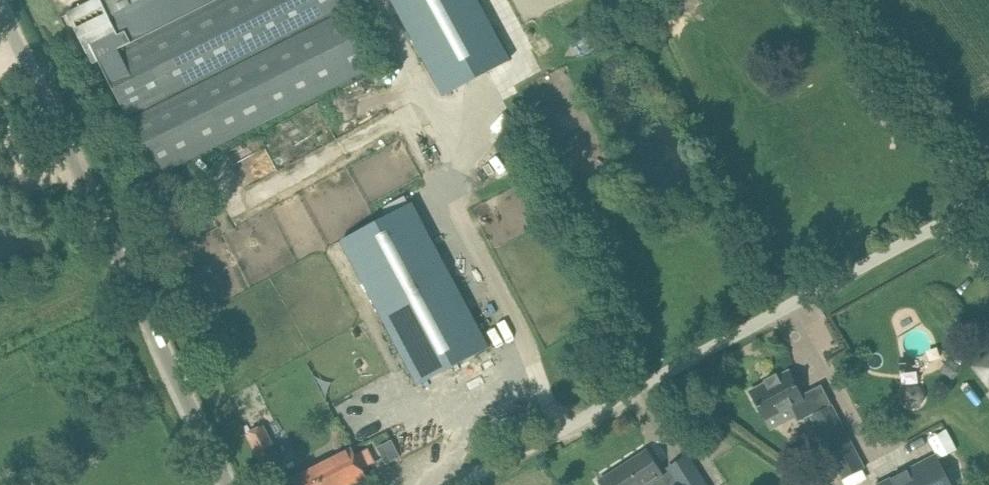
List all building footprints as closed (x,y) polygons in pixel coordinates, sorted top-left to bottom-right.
[(68,13),(93,63),(99,60),(157,176),(373,67),(340,0),(93,0),(68,13)] [(478,0),(391,0),(444,96),(510,59),(478,0)] [(276,152),(281,152),(280,136),(235,137),(236,174),(276,173),(276,152)] [(401,211),(341,243),(419,387),(491,348),(413,204),(401,211)] [(975,367),(988,384),(988,356),(975,367)] [(778,377),(777,374),(764,381),(766,383),(750,392),(765,419),(780,411),(789,428),(810,417),(843,480),(864,469),(830,406),(816,413),(813,408),(809,410),(789,371),(778,377)] [(247,434),(261,463),(278,454),(263,426),(247,434)] [(392,463),(406,455),(397,438),(383,446),(392,463)] [(286,484),(350,484),(367,477),(352,448),(285,482),(286,484)] [(599,480),(602,484),(651,484),(664,477),(647,450),(599,480)] [(880,484),(951,484),(936,455),(935,456),(907,471),(905,471),(906,472),(892,480),(891,479),(880,484)] [(678,482),(679,484),(705,484),(697,471),(678,482)]
